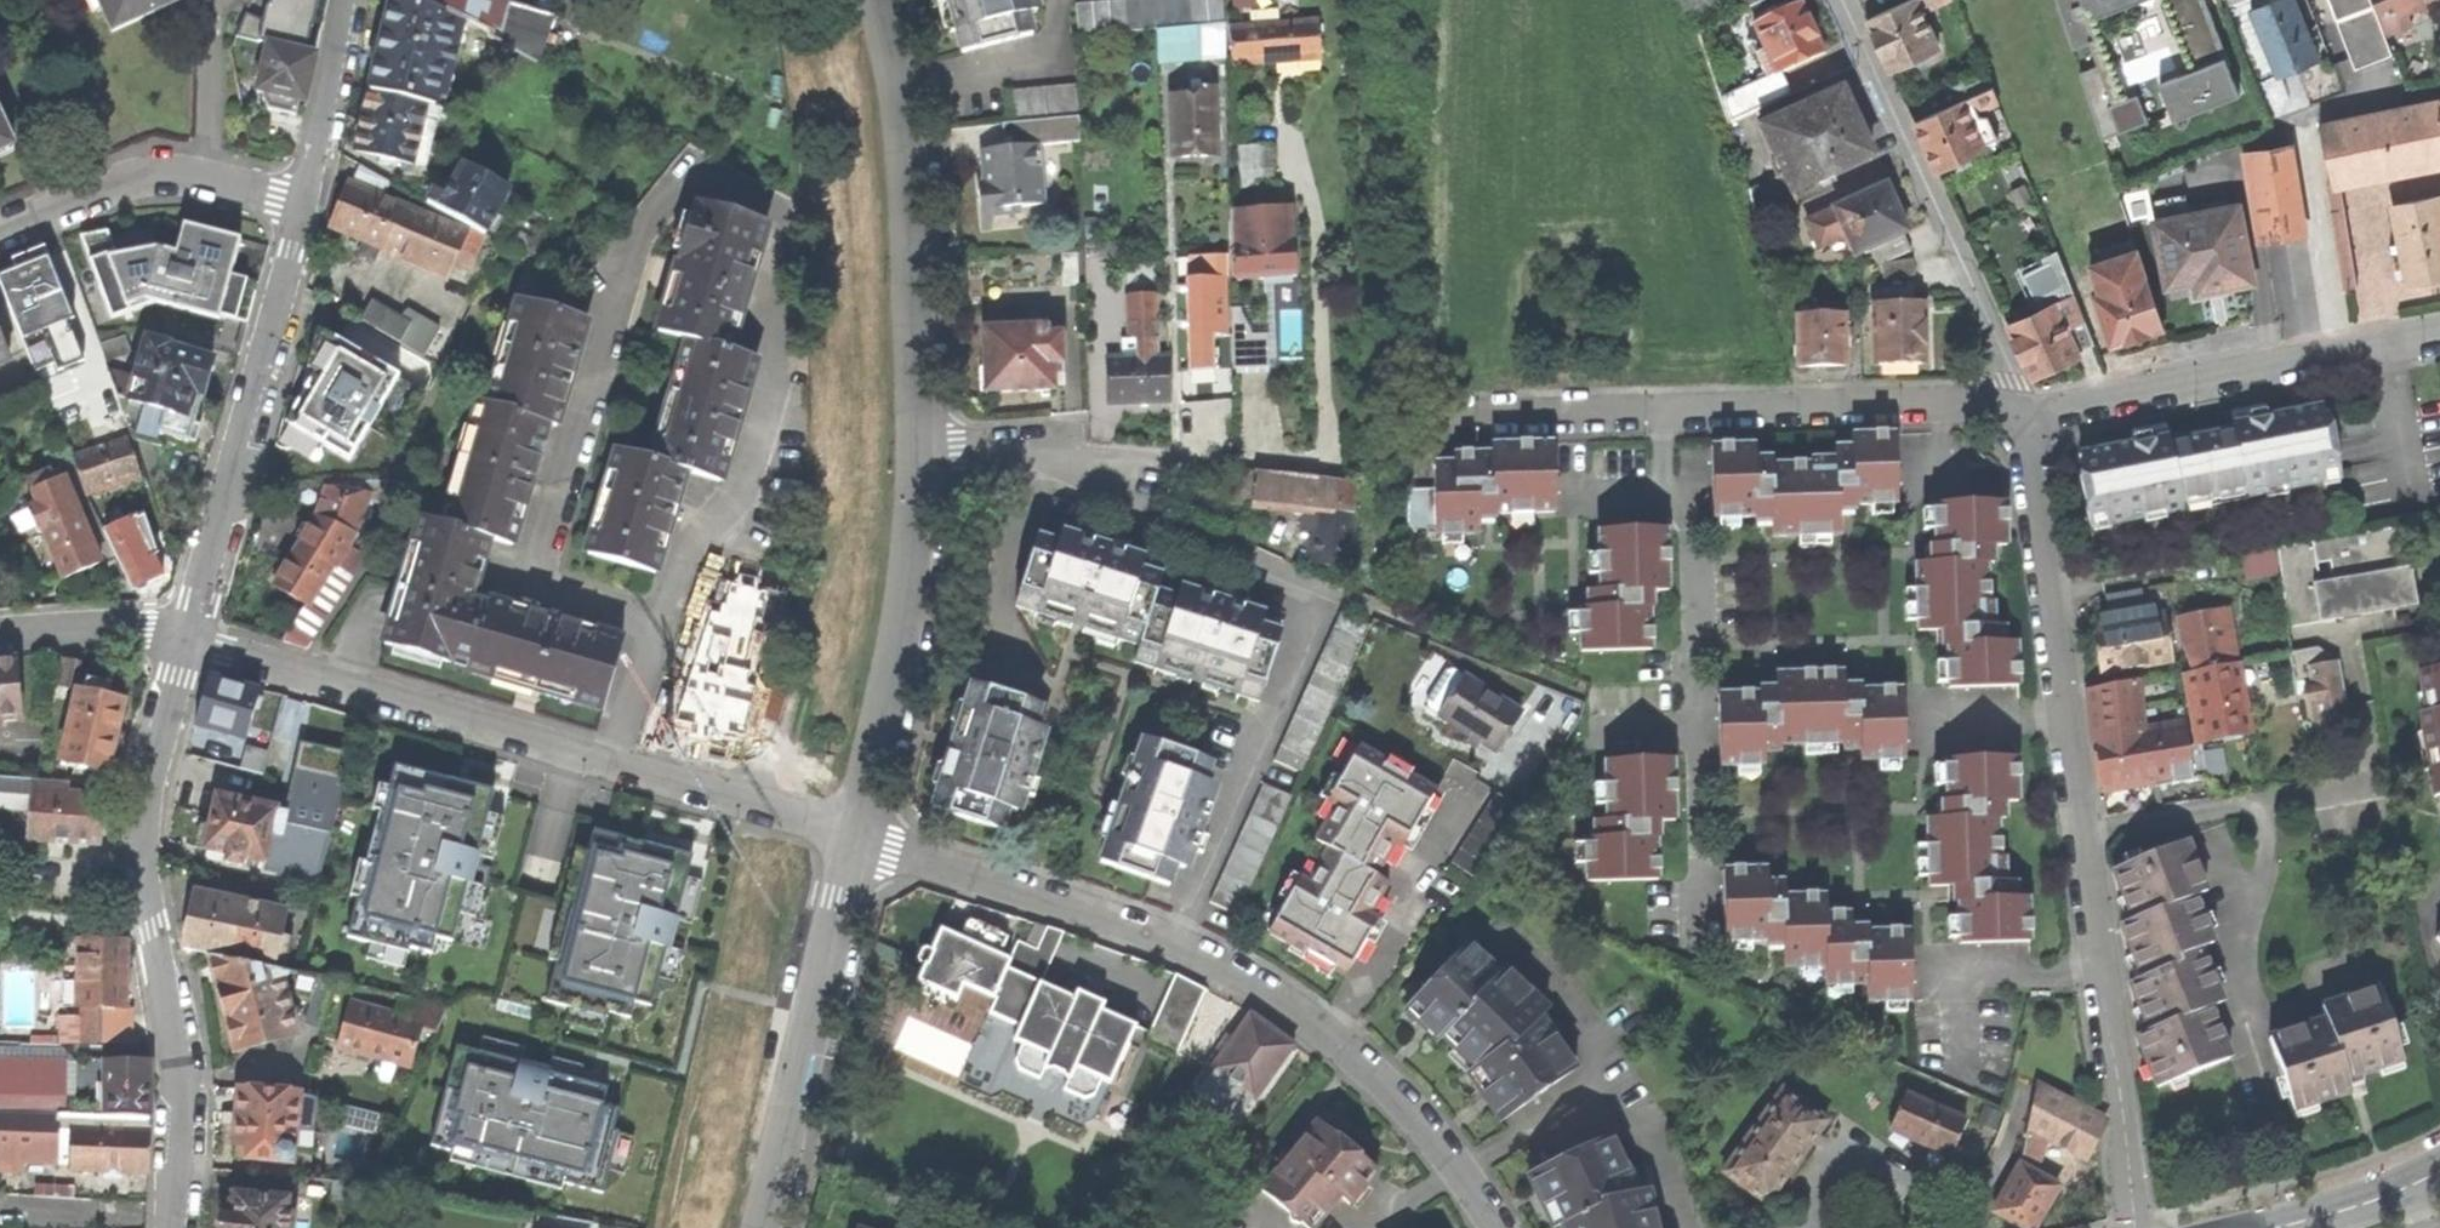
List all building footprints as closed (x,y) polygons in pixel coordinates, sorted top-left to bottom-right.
[(179,0),(99,0),(114,31),(179,0)] [(261,13),(271,0),(254,0),(250,5),(261,13)] [(467,25),(419,5),(402,0),(392,0),(382,46),(370,95),(435,109),(443,77),(451,78),(458,50),(460,50),(467,25)] [(419,5),(467,25),(491,35),(491,40),(539,66),(554,17),(501,2),(501,4),(486,0),(420,0),(419,5)] [(1032,37),(1024,2),(1033,0),(944,0),(946,13),(943,15),(948,35),(957,33),(962,55),(1032,37)] [(1143,32),(1140,0),(1137,0),(1124,1),(1127,34),(1143,32)] [(1159,31),(1157,0),(1140,0),(1143,32),(1157,31),(1159,31)] [(1159,31),(1175,29),(1173,0),(1157,0),(1159,31)] [(1190,0),(1173,0),(1175,29),(1192,28),(1190,0)] [(1208,26),(1206,0),(1190,0),(1192,28),(1208,26)] [(1208,26),(1224,25),(1223,0),(1206,0),(1208,26)] [(1748,9),(1768,0),(1745,0),(1748,9)] [(1868,19),(1880,45),(1892,70),(1938,49),(1920,11),(1945,0),(1910,0),(1868,19)] [(2101,146),(2149,124),(2156,136),(2244,99),(2204,0),(2055,0),(2101,146)] [(2293,0),(2271,0),(2271,2),(2250,11),(2277,77),(2298,69),(2318,60),(2293,0)] [(2380,37),(2366,0),(2332,0),(2350,48),(2365,43),(2380,37)] [(2386,35),(2410,24),(2405,11),(2428,2),(2434,15),(2439,13),(2439,0),(2372,0),(2386,35)] [(1124,1),(1108,3),(1110,35),(1127,34),(1124,1)] [(1110,35),(1108,3),(1092,4),(1094,37),(1110,35)] [(1803,3),(1755,26),(1777,73),(1778,75),(1783,73),(1826,53),(1817,34),(1803,3)] [(1092,4),(1075,6),(1078,38),(1094,37),(1092,4)] [(1286,61),(1321,58),(1318,22),(1232,29),(1235,65),(1286,61)] [(1225,25),(1224,25),(1208,26),(1192,28),(1175,29),(1159,31),(1157,31),(1159,64),(1226,57),(1225,25)] [(309,81),(315,55),(268,43),(257,90),(264,92),(263,98),(269,109),(295,114),(299,100),(305,101),(309,81)] [(1951,86),(1959,103),(1990,89),(1983,72),(1951,86)] [(1793,95),(1783,73),(1778,75),(1777,73),(1725,97),(1733,123),(1793,95)] [(1076,86),(1060,88),(1063,118),(1078,117),(1076,86)] [(1959,103),(1916,123),(1927,146),(1937,170),(1982,149),(1977,136),(1985,132),(1979,118),(1971,122),(1968,116),(1999,103),(1992,87),(1990,89),(1959,103)] [(1063,118),(1060,88),(1043,90),(1046,120),(1063,118)] [(1027,92),(1030,122),(1046,120),(1043,90),(1027,92)] [(1193,157),(1218,157),(1215,90),(1192,90),(1192,97),(1171,97),(1173,158),(1193,157)] [(1015,124),(1030,122),(1027,92),(1012,93),(1015,124)] [(1843,92),(1764,128),(1784,176),(1793,194),(1874,158),(1865,139),(1843,92)] [(442,111),(435,109),(370,95),(363,127),(357,153),(413,166),(418,139),(433,142),(442,111)] [(2347,290),(2359,287),(2341,183),(2439,163),(2439,102),(2321,125),(2332,183),(2329,184),(2347,290)] [(13,145),(0,117),(0,151),(13,145)] [(1020,209),(1044,206),(1039,147),(1081,144),(1080,118),(1015,124),(1012,124),(1013,155),(1008,156),(1007,150),(1005,150),(981,152),(983,177),(978,177),(979,190),(982,218),(991,218),(1020,215),(1020,209)] [(1003,125),(1005,150),(1007,150),(1008,156),(1013,155),(1012,124),(1003,125)] [(1274,147),(1241,147),(1241,189),(1274,188),(1274,147)] [(2250,153),(2263,237),(2306,230),(2292,147),(2250,153)] [(390,185),(360,168),(346,203),(335,230),(366,243),(361,255),(374,261),(379,248),(450,279),(458,259),(472,265),(481,242),(383,202),(390,185)] [(509,194),(464,168),(456,185),(448,198),(436,191),(428,205),(485,237),(509,194)] [(1797,205),(1793,194),(1784,176),(1751,192),(1756,224),(1797,205)] [(1847,205),(1808,223),(1820,249),(1827,246),(1830,253),(1847,249),(1851,246),(1856,255),(1872,248),(1879,263),(1889,261),(1912,251),(1905,234),(1908,232),(1898,209),(1888,187),(1866,196),(1863,189),(1844,198),(1847,205)] [(2409,283),(2435,278),(2439,277),(2439,198),(2394,207),(2409,283)] [(659,334),(689,343),(729,355),(767,225),(696,203),(674,279),(679,281),(676,294),(670,313),(665,312),(659,334)] [(2196,282),(2198,293),(2230,287),(2254,282),(2238,207),(2156,223),(2168,287),(2196,282)] [(1266,279),(1295,277),(1292,210),(1236,215),(1238,280),(1266,279)] [(991,230),(991,218),(982,218),(982,231),(991,230)] [(157,301),(224,318),(225,314),(237,273),(247,237),(187,221),(182,250),(162,246),(163,241),(119,249),(96,261),(119,317),(157,301)] [(87,237),(96,261),(119,249),(113,232),(87,237)] [(521,237),(512,252),(527,260),(535,245),(521,237)] [(2094,291),(2112,347),(2138,338),(2164,330),(2134,238),(2095,250),(2099,263),(2090,266),(2098,290),(2094,291)] [(0,265),(0,284),(39,376),(81,358),(66,322),(74,319),(44,247),(0,265)] [(2058,253),(2024,270),(2033,289),(2047,282),(2058,304),(2010,327),(2021,352),(2033,377),(2078,355),(2064,325),(2083,316),(2058,253)] [(1064,288),(1079,287),(1078,255),(1063,255),(1064,288)] [(1228,258),(1190,259),(1193,337),(1209,336),(1227,336),(1225,281),(1228,281),(1228,258)] [(1914,260),(1884,264),(1886,280),(1916,276),(1914,260)] [(264,281),(237,273),(225,314),(252,322),(264,281)] [(1158,360),(1156,296),(1128,297),(1128,319),(1131,319),(1131,341),(1124,341),(1124,361),(1158,360)] [(1251,302),(1243,302),(1243,357),(1258,357),(1257,312),(1252,312),(1251,302)] [(1926,303),(1874,306),(1875,366),(1883,366),(1883,373),(1919,372),(1919,364),(1927,364),(1927,334),(1926,303)] [(360,324),(424,362),(427,356),(439,335),(405,315),(401,321),(372,304),(363,319),(360,324)] [(587,323),(521,304),(514,328),(518,329),(510,359),(502,386),(497,385),(490,408),(550,425),(557,427),(587,323)] [(1845,314),(1834,315),(1833,310),(1810,310),(1810,315),(1798,315),(1798,368),(1822,367),(1846,367),(1845,314)] [(356,460),(405,376),(431,389),(436,377),(435,361),(427,356),(424,362),(360,324),(363,319),(357,317),(346,337),(322,328),(308,375),(292,423),(356,460)] [(1056,366),(1065,365),(1065,336),(1050,336),(1050,328),(985,329),(986,369),(982,369),(982,395),(1010,394),(1043,393),(1043,400),(1050,400),(1051,393),(1057,393),(1056,366)] [(9,354),(0,334),(0,358),(9,354)] [(133,441),(158,446),(159,433),(188,441),(201,396),(211,360),(168,347),(169,345),(147,339),(135,383),(109,371),(133,441)] [(661,440),(653,463),(686,474),(722,484),(758,363),(729,355),(689,343),(682,367),(687,368),(670,421),(664,441),(661,440)] [(1169,360),(1158,360),(1124,361),(1108,362),(1109,404),(1136,403),(1170,402),(1169,360)] [(533,479),(550,425),(490,408),(482,405),(474,429),(478,431),(467,466),(456,505),(453,504),(447,527),(489,539),(512,546),(531,478),(533,479)] [(2137,442),(2083,453),(2087,474),(2083,475),(2098,552),(2347,505),(2333,427),(2330,428),(2326,407),(2269,417),(2268,409),(2248,413),(2233,415),(2235,424),(2170,436),(2169,427),(2150,431),(2135,434),(2137,442)] [(1714,519),(1756,518),(1756,530),(1766,530),(1772,530),(1772,537),(1840,535),(1840,519),(1850,519),(1856,518),(1856,507),(1898,506),(1897,434),(1852,435),(1853,447),(1835,448),(1836,464),(1773,465),(1773,459),(1756,459),(1756,446),(1712,447),(1714,519)] [(127,438),(74,457),(85,493),(139,473),(134,458),(127,438)] [(1435,464),(1435,490),(1436,529),(1437,536),(1480,535),(1480,529),(1490,529),(1495,529),(1494,515),(1556,513),(1554,444),(1493,446),(1493,453),(1455,454),(1456,463),(1435,464)] [(589,557),(656,576),(686,474),(653,463),(620,453),(613,476),(617,477),(605,518),(600,534),(596,533),(589,557)] [(1257,472),(1184,465),(1180,474),(1220,484),(1220,487),(1235,491),(1254,494),(1257,472)] [(100,562),(59,466),(27,479),(37,503),(28,508),(38,532),(43,530),(62,578),(83,570),(100,562)] [(1319,479),(1257,472),(1254,494),(1253,506),(1307,512),(1305,530),(1313,531),(1316,513),(1319,479)] [(1358,484),(1319,479),(1316,513),(1313,531),(1309,564),(1333,567),(1348,569),(1354,527),(1358,484)] [(326,490),(317,520),(356,536),(367,496),(326,490)] [(1408,530),(1436,529),(1435,490),(1408,490),(1408,530)] [(1233,502),(1253,506),(1254,494),(1235,491),(1233,502)] [(2007,503),(1934,505),(1935,547),(1925,547),(1925,557),(1926,563),(1916,563),(1918,631),(1936,631),(1936,638),(1936,647),(1948,646),(1949,689),(2020,687),(2019,643),(2007,643),(2006,626),(1991,626),(1989,563),(1995,563),(1995,546),(2008,546),(2007,503)] [(153,511),(114,524),(136,588),(174,576),(153,511)] [(359,572),(363,558),(346,552),(356,536),(317,520),(306,538),(287,568),(276,587),(307,606),(284,643),(308,649),(359,572)] [(471,604),(489,539),(447,527),(422,520),(416,544),(412,544),(401,582),(390,622),(393,624),(386,647),(469,671),(487,609),(471,604)] [(2405,527),(2278,549),(2291,628),(2330,622),(2419,607),(2405,527)] [(1667,531),(1598,533),(1599,566),(1599,591),(1585,591),(1586,609),(1580,609),(1581,653),(1653,651),(1652,610),(1655,610),(1655,593),(1669,593),(1667,531)] [(1157,594),(1162,578),(1128,567),(1132,555),(1077,538),(1073,549),(1038,538),(1017,606),(1037,613),(1035,622),(1054,629),(1058,625),(1071,629),(1074,620),(1080,622),(1086,624),(1083,633),(1094,636),(1096,643),(1117,649),(1119,640),(1140,647),(1157,594)] [(2248,579),(2278,574),(2273,550),(2244,555),(2248,579)] [(723,583),(677,721),(709,729),(743,738),(759,676),(749,673),(748,660),(768,593),(723,583)] [(2142,590),(2107,596),(2107,598),(2111,598),(2112,600),(2109,606),(2108,613),(2099,615),(2102,629),(2094,630),(2098,653),(2102,675),(2173,663),(2165,618),(2158,619),(2155,605),(2145,607),(2142,590)] [(1191,605),(1157,594),(1140,647),(1135,664),(1156,671),(1154,679),(1173,685),(1179,683),(1191,686),(1192,682),(1197,684),(1203,685),(1202,690),(1214,694),(1216,699),(1235,705),(1238,696),(1260,704),(1282,634),(1248,623),(1251,612),(1195,594),(1191,605)] [(2197,668),(2215,664),(2215,668),(2238,663),(2226,603),(2186,611),(2193,648),(2197,668)] [(576,703),(604,711),(623,642),(489,604),(487,609),(469,671),(493,678),(492,681),(531,693),(576,706),(576,703)] [(1341,612),(1334,627),(1365,640),(1372,625),(1341,612)] [(1358,655),(1365,640),(1334,627),(1327,643),(1358,655)] [(1327,643),(1321,657),(1351,670),(1358,655),(1327,643)] [(2319,649),(2295,653),(2302,700),(2314,698),(2318,720),(2349,715),(2340,663),(2319,649)] [(73,676),(77,661),(50,655),(52,671),(73,676)] [(1351,670),(1321,657),(1314,673),(1345,685),(1351,670)] [(17,715),(17,718),(20,718),(15,659),(0,660),(0,716),(17,715)] [(2204,744),(2251,736),(2243,696),(2238,666),(2191,674),(2204,744)] [(2422,715),(2436,797),(2439,796),(2439,670),(2420,673),(2427,714),(2422,715)] [(70,689),(73,676),(52,671),(53,685),(70,689)] [(1345,685),(1314,673),(1307,687),(1338,701),(1345,685)] [(1905,761),(1904,691),(1862,692),(1862,682),(1853,682),(1846,682),(1846,673),(1778,673),(1778,682),(1771,682),(1763,682),(1763,693),(1720,693),(1720,765),(1764,765),(1764,752),(1781,752),(1781,745),(1843,744),(1843,751),(1861,751),(1861,762),(1905,761)] [(266,694),(210,678),(205,694),(195,728),(246,741),(255,709),(261,711),(266,694)] [(1494,741),(1509,747),(1526,703),(1471,682),(1454,725),(1482,736),(1487,739),(1494,741)] [(2131,683),(2091,690),(2096,739),(2100,764),(2105,791),(2173,780),(2194,776),(2185,724),(2137,732),(2131,683)] [(1043,708),(974,685),(953,747),(933,809),(1003,832),(1014,798),(1026,801),(1044,745),(1033,742),(1043,708)] [(1307,687),(1301,702),(1331,715),(1338,701),(1307,687)] [(125,700),(78,689),(61,762),(108,773),(117,734),(125,700)] [(277,730),(292,734),(300,704),(284,699),(277,730)] [(1331,715),(1301,702),(1294,717),(1324,730),(1331,715)] [(17,718),(17,715),(0,716),(0,723),(17,722),(17,718)] [(1318,745),(1324,730),(1294,717),(1287,732),(1318,745)] [(1287,732),(1280,747),(1311,760),(1318,745),(1287,732)] [(1491,749),(1494,741),(1487,739),(1482,736),(1479,743),(1491,749)] [(1213,764),(1144,740),(1137,760),(1129,758),(1123,776),(1125,781),(1121,793),(1125,795),(1123,801),(1121,807),(1117,805),(1112,817),(1107,818),(1101,838),(1108,841),(1101,862),(1170,885),(1181,853),(1193,857),(1213,802),(1201,798),(1213,764)] [(271,745),(256,742),(253,753),(238,749),(233,768),(263,776),(271,745)] [(1311,760),(1280,747),(1274,761),(1304,775),(1311,760)] [(1378,922),(1371,918),(1389,885),(1377,878),(1395,846),(1403,850),(1419,822),(1436,793),(1360,749),(1328,804),(1336,809),(1317,844),(1329,850),(1309,885),(1301,880),(1269,935),(1345,979),(1362,949),(1378,922)] [(1960,944),(2030,942),(2029,899),(2018,899),(2017,881),(2002,882),(2000,819),(2007,819),(2006,802),(2020,802),(2018,758),(1946,761),(1947,802),(1936,802),(1936,810),(1937,818),(1928,818),(1930,886),(1948,886),(1948,893),(1949,901),(1958,901),(1960,944)] [(1673,760),(1606,763),(1608,815),(1609,838),(1586,839),(1588,883),(1658,880),(1656,840),(1660,840),(1659,822),(1676,822),(1673,760)] [(358,897),(347,938),(408,954),(409,949),(431,955),(436,938),(452,943),(467,885),(483,889),(486,890),(491,869),(489,868),(481,866),(484,856),(477,855),(493,792),(452,782),(453,781),(395,766),(388,790),(397,792),(369,900),(358,897)] [(286,816),(276,814),(265,864),(264,873),(319,886),(344,786),(294,773),(286,816)] [(28,836),(100,841),(101,827),(103,796),(67,793),(68,781),(0,776),(0,790),(30,792),(28,836)] [(1264,784),(1258,798),(1288,811),(1294,798),(1264,784)] [(1496,794),(1487,809),(1514,826),(1523,811),(1496,794)] [(244,860),(265,864),(276,814),(277,809),(218,796),(216,809),(212,825),(201,826),(197,847),(205,853),(227,857),(226,866),(242,869),(244,860)] [(1288,811),(1258,798),(1251,813),(1281,827),(1288,811)] [(1504,841),(1514,826),(1487,809),(1478,824),(1504,841)] [(1244,828),(1274,841),(1281,827),(1251,813),(1244,828)] [(1496,855),(1504,841),(1478,824),(1469,837),(1496,855)] [(1268,856),(1274,841),(1244,828),(1238,843),(1268,856)] [(590,878),(576,932),(659,960),(656,987),(663,961),(667,946),(661,944),(665,927),(656,925),(658,917),(675,921),(692,856),(652,846),(652,845),(607,833),(593,830),(587,854),(596,856),(590,878)] [(1469,837),(1460,851),(1487,869),(1496,855),(1469,837)] [(2185,1078),(2233,1059),(2213,1008),(2224,1003),(2218,987),(2227,984),(2221,969),(2213,973),(2203,948),(2216,943),(2211,932),(2220,928),(2214,913),(2206,917),(2198,897),(2211,892),(2192,842),(2142,861),(2138,852),(2124,858),(2127,867),(2115,872),(2126,899),(2119,901),(2124,916),(2131,913),(2133,917),(2134,921),(2123,926),(2135,956),(2128,959),(2134,973),(2140,971),(2142,974),(2143,979),(2131,984),(2140,1009),(2135,1011),(2140,1026),(2146,1024),(2148,1028),(2149,1032),(2138,1036),(2149,1067),(2142,1069),(2148,1083),(2154,1080),(2158,1089),(2171,1084),(2174,1093),(2189,1087),(2185,1078)] [(1231,858),(1261,871),(1268,856),(1238,843),(1231,858)] [(1451,866),(1477,884),(1487,869),(1460,851),(1451,866)] [(1231,858),(1224,873),(1254,886),(1261,871),(1231,858)] [(1765,870),(1722,872),(1726,944),(1783,941),(1785,969),(1825,967),(1826,987),(1867,985),(1868,1003),(1912,1001),(1909,930),(1864,932),(1850,933),(1849,913),(1825,914),(1824,895),(1783,897),(1782,876),(1773,877),(1765,877),(1765,870)] [(1254,886),(1224,873),(1217,888),(1247,901),(1254,886)] [(1211,903),(1241,916),(1247,901),(1217,888),(1211,903)] [(285,914),(196,896),(190,923),(184,952),(283,973),(285,962),(284,962),(289,941),(280,939),(285,914)] [(1129,1046),(1137,1027),(1103,1011),(1106,1004),(1091,998),(1078,992),(1074,999),(1042,984),(1064,934),(1048,930),(1038,951),(1019,943),(1011,960),(1002,956),(1010,938),(992,930),(970,921),(962,939),(942,930),(933,952),(934,953),(929,965),(927,964),(919,983),(960,1001),(966,987),(996,1001),(991,1016),(1021,1029),(1015,1043),(1023,1047),(1017,1061),(1021,1072),(1041,1081),(1046,1070),(1051,1072),(1054,1071),(1063,1075),(1065,1080),(1068,1081),(1063,1091),(1087,1102),(1095,1098),(1102,1082),(1111,1085),(1122,1061),(1133,1066),(1140,1051),(1129,1046)] [(651,1006),(656,987),(659,960),(576,932),(568,964),(556,961),(546,1002),(607,1018),(608,1013),(630,1018),(634,1002),(651,1006)] [(124,938),(79,937),(78,1015),(78,1041),(95,1042),(96,1007),(124,1007),(124,989),(124,938)] [(1436,1043),(1443,1036),(1500,977),(1469,945),(1405,1012),(1426,1033),(1436,1043)] [(294,978),(211,960),(223,1005),(236,1053),(294,1037),(279,983),(294,978)] [(1454,1051),(1473,1070),(1544,1015),(1548,1012),(1506,971),(1500,977),(1443,1036),(1456,1049),(1454,1051)] [(1154,1040),(1184,1053),(1213,986),(1184,973),(1154,1040)] [(332,985),(313,982),(303,1027),(322,1031),(332,985)] [(2379,988),(2323,1007),(2328,1020),(2271,1039),(2298,1119),(2320,1112),(2318,1103),(2352,1091),(2348,1079),(2362,1074),(2381,1068),(2383,1077),(2407,1069),(2379,988)] [(396,1018),(351,1006),(345,1025),(338,1049),(411,1069),(421,1031),(436,1035),(447,1013),(400,1001),(396,1018)] [(61,1041),(78,1041),(78,1015),(62,1015),(61,1041)] [(1500,1124),(1576,1070),(1554,1039),(1558,1035),(1544,1015),(1473,1070),(1467,1075),(1486,1102),(1500,1124)] [(1272,1031),(1252,1017),(1214,1072),(1257,1103),(1295,1048),(1272,1031)] [(456,1047),(431,1146),(454,1152),(457,1143),(565,1172),(562,1183),(603,1194),(619,1132),(614,1131),(619,1109),(603,1105),(607,1088),(547,1073),(546,1079),(528,1074),(525,1083),(518,1081),(522,1064),(456,1047)] [(63,1060),(0,1059),(0,1097),(29,1097),(29,1114),(58,1115),(58,1113),(63,1113),(63,1060)] [(150,1060),(107,1060),(105,1111),(150,1111),(150,1092),(150,1060)] [(2037,1088),(2021,1167),(2008,1188),(1995,1212),(2023,1227),(2036,1227),(2058,1187),(2036,1175),(2046,1140),(2089,1161),(2108,1122),(2037,1088)] [(1797,1163),(1827,1121),(1783,1089),(1767,1112),(1761,1108),(1727,1156),(1732,1161),(1724,1173),(1768,1205),(1797,1163)] [(298,1096),(241,1092),(239,1128),(238,1146),(245,1146),(244,1162),(292,1167),(298,1096)] [(1966,1123),(1906,1096),(1896,1119),(1924,1132),(1922,1138),(1954,1152),(1966,1123)] [(353,1110),(307,1098),(304,1110),(350,1122),(353,1110)] [(150,1117),(63,1113),(58,1113),(58,1115),(29,1114),(0,1113),(0,1169),(21,1170),(21,1157),(58,1158),(58,1151),(69,1151),(69,1165),(73,1169),(148,1171),(149,1144),(150,1117)] [(1340,1200),(1351,1208),(1378,1173),(1344,1146),(1338,1155),(1327,1146),(1334,1137),(1319,1125),(1281,1171),(1263,1193),(1307,1227),(1317,1227),(1340,1200)] [(1344,1146),(1334,1137),(1327,1146),(1338,1155),(1344,1146)] [(1562,1226),(1643,1194),(1633,1172),(1628,1174),(1611,1138),(1528,1177),(1543,1208),(1552,1227),(1557,1227),(1562,1226)] [(373,1188),(333,1184),(329,1223),(357,1225),(373,1188)] [(36,1195),(74,1197),(74,1187),(37,1185),(36,1195)] [(1648,1192),(1643,1194),(1562,1226),(1563,1227),(1658,1227),(1648,1192)] [(290,1199),(232,1194),(230,1221),(230,1227),(288,1227),(290,1199)]
